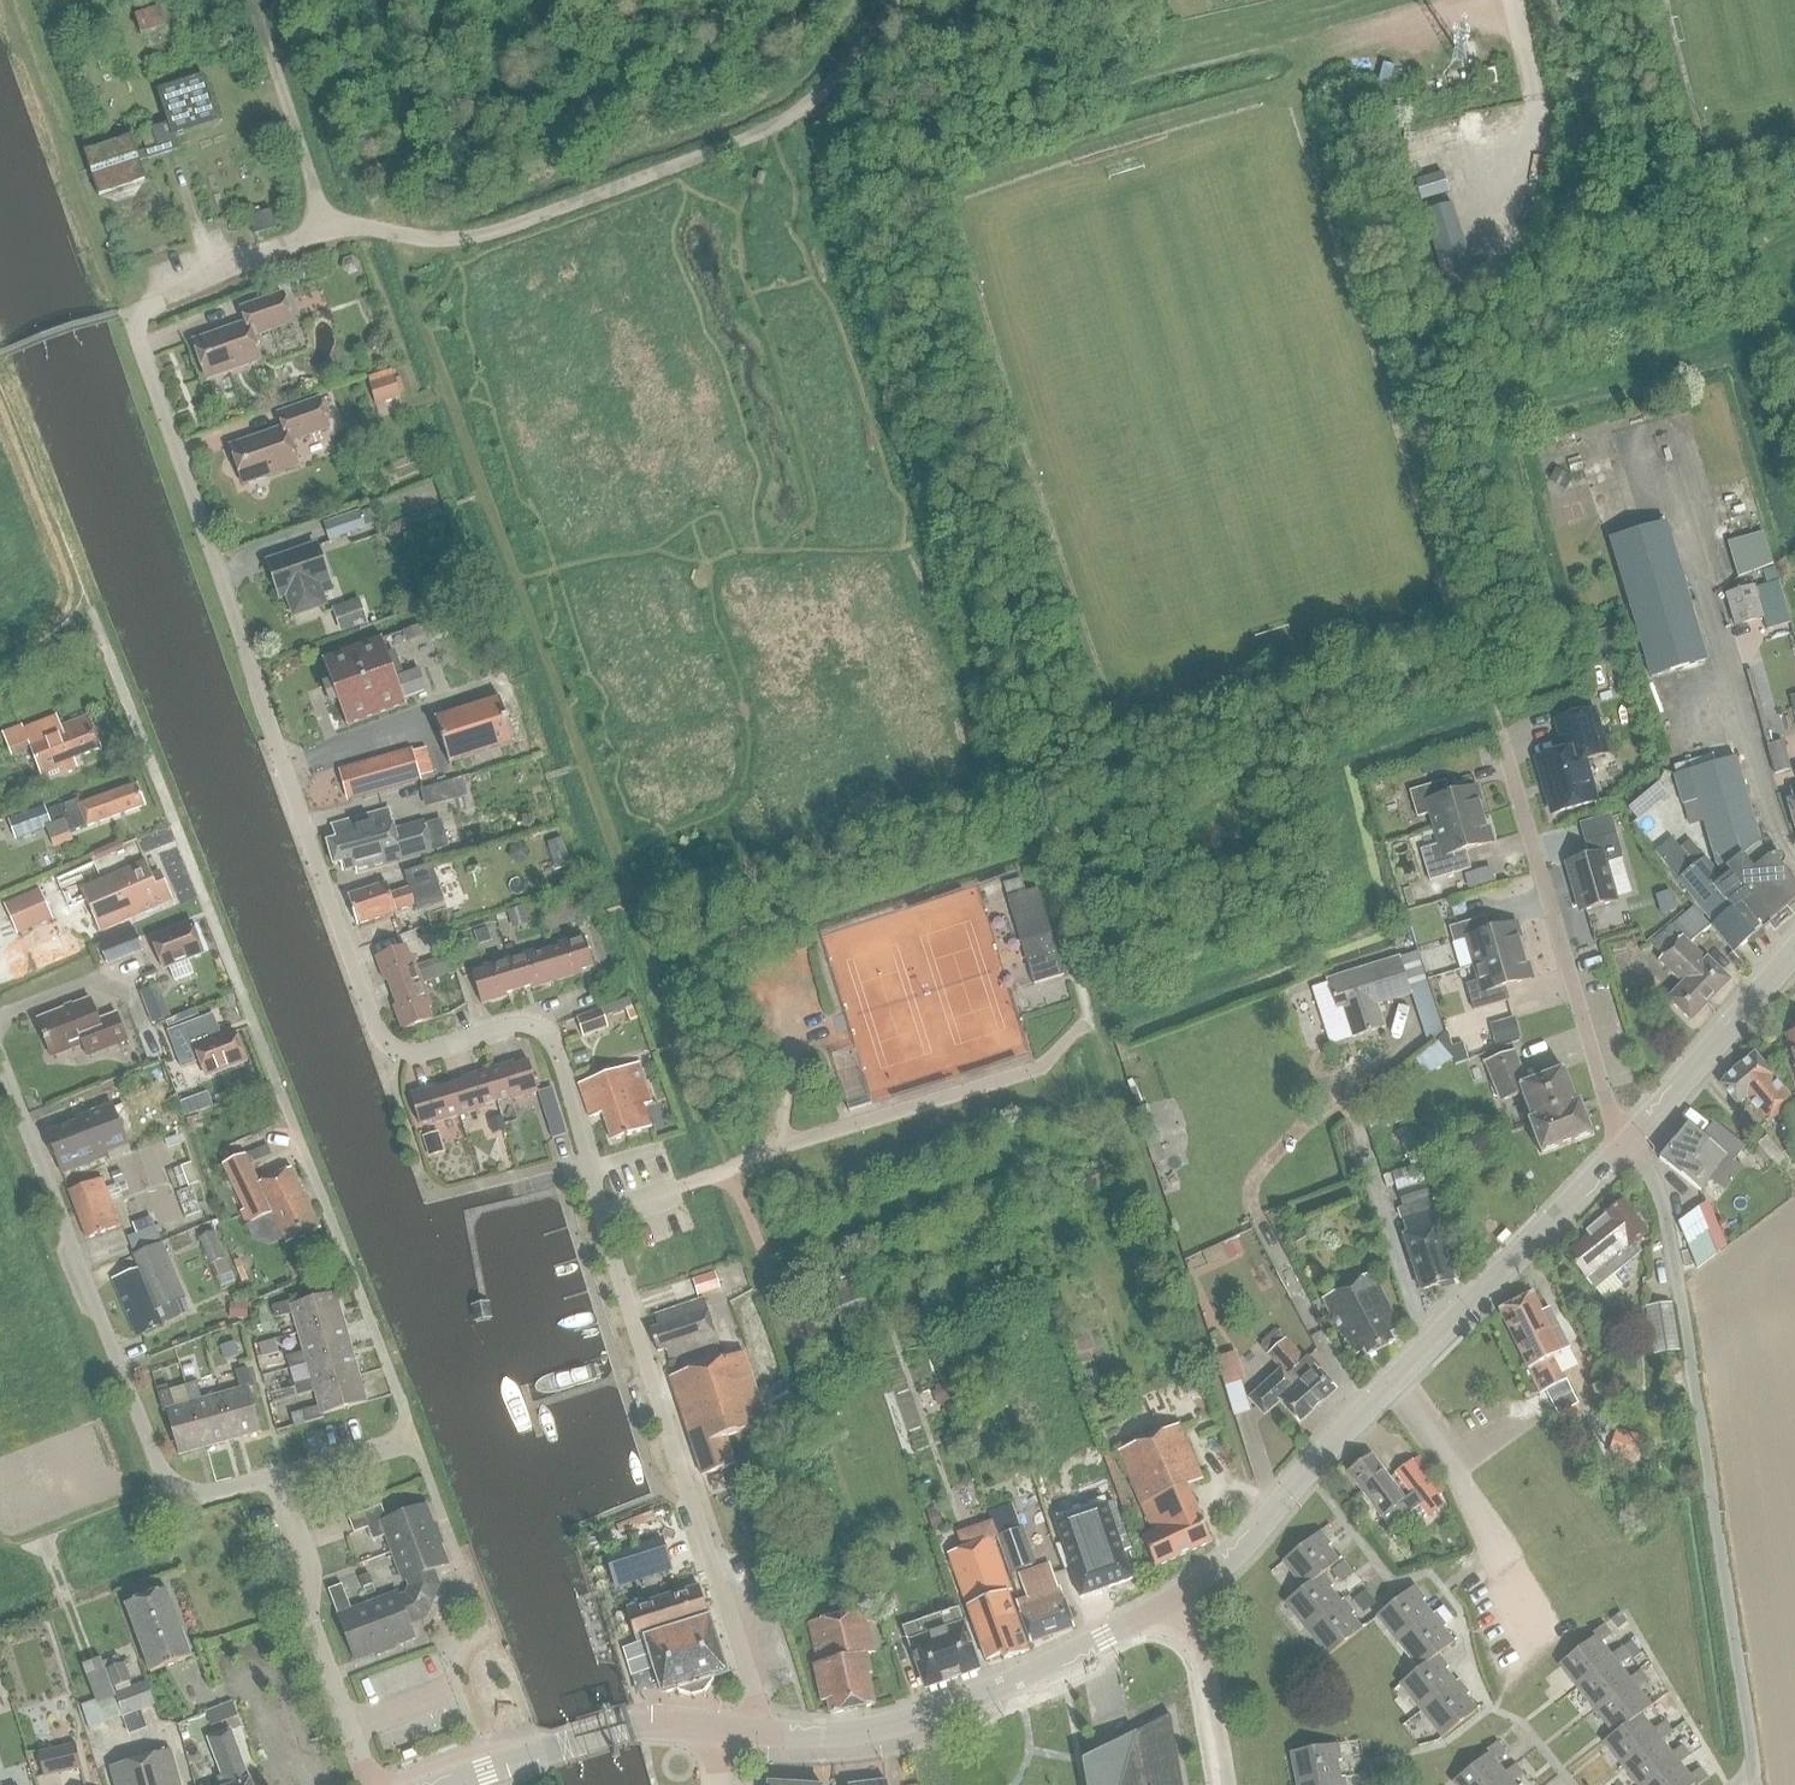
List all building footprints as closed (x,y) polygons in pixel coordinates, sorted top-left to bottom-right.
[(161,6),(137,14),(143,32),(167,25),(161,6)] [(203,77),(158,93),(173,139),(218,124),(203,77)] [(145,179),(131,135),(83,150),(98,195),(145,179)] [(1421,201),(1449,193),(1443,174),(1415,183),(1421,201)] [(1440,264),(1460,258),(1468,255),(1457,220),(1452,204),(1425,213),(1440,264)] [(254,234),(275,229),(271,211),(249,217),(254,234)] [(1460,258),(1440,264),(1444,277),(1464,271),(1460,258)] [(1464,271),(1444,277),(1448,290),(1491,277),(1487,263),(1472,268),(1464,271)] [(206,378),(260,358),(252,335),(292,321),(282,293),(241,307),(246,322),(193,340),(206,378)] [(372,394),(375,405),(401,398),(401,397),(404,396),(398,377),(395,378),(394,376),(369,384),(370,387),(365,388),(367,396),(372,394)] [(243,483),(297,464),(289,440),(329,426),(319,398),(278,413),(283,427),(230,446),(243,483)] [(1556,467),(1547,483),(1557,489),(1567,473),(1556,467)] [(361,511),(324,524),(330,540),(366,528),(366,525),(376,522),(372,510),(362,514),(361,511)] [(1650,678),(1706,662),(1665,522),(1610,538),(1650,678)] [(1738,538),(1749,574),(1785,562),(1774,527),(1738,538)] [(288,593),(296,613),(324,604),(317,583),(328,579),(317,546),(270,562),(281,595),(288,593)] [(1752,585),(1723,593),(1733,626),(1762,618),(1763,620),(1766,631),(1791,624),(1788,613),(1779,582),(1753,589),(1752,585)] [(333,609),(341,632),(369,622),(361,599),(333,609)] [(420,626),(402,633),(406,643),(424,637),(420,626)] [(398,680),(383,638),(323,660),(348,728),(407,706),(405,699),(425,692),(418,672),(398,680)] [(1787,698),(1794,726),(1794,696),(1787,698)] [(501,698),(436,719),(451,765),(516,745),(501,698)] [(1554,815),(1595,803),(1583,761),(1606,755),(1593,711),(1557,721),(1565,751),(1538,759),(1554,815)] [(31,747),(32,749),(44,781),(79,768),(75,758),(103,747),(90,715),(62,726),(58,716),(24,729),(31,747)] [(12,755),(23,750),(31,747),(24,729),(5,736),(12,755)] [(1791,770),(1784,742),(1767,746),(1774,774),(1791,770)] [(351,800),(352,800),(421,781),(413,753),(343,772),(351,800)] [(1680,773),(1688,802),(1700,798),(1706,820),(1719,868),(1723,873),(1723,874),(1725,872),(1729,869),(1733,875),(1730,878),(1748,903),(1740,908),(1752,924),(1759,919),(1765,926),(1794,901),(1794,884),(1764,846),(1740,757),(1680,773)] [(1435,763),(1421,767),(1424,776),(1437,772),(1435,763)] [(473,777),(432,782),(434,801),(475,797),(473,777)] [(1435,829),(1483,816),(1479,802),(1482,801),(1478,786),(1450,795),(1446,781),(1410,791),(1418,817),(1431,813),(1435,829)] [(79,799),(64,805),(69,820),(65,821),(69,832),(146,804),(138,784),(81,805),(79,799)] [(1789,788),(1792,800),(1787,802),(1794,830),(1794,786),(1789,788)] [(1691,824),(1706,820),(1700,798),(1688,802),(1685,802),(1691,824)] [(1649,811),(1640,800),(1629,809),(1638,820),(1649,811)] [(48,811),(46,811),(51,824),(64,819),(65,821),(69,820),(64,805),(48,811)] [(45,806),(9,819),(16,840),(47,829),(46,826),(51,824),(46,811),(45,806)] [(353,867),(355,875),(427,853),(420,830),(394,838),(385,810),(330,826),(334,840),(326,842),(333,865),(340,863),(342,871),(353,867)] [(1483,816),(1435,829),(1440,845),(1421,850),(1430,881),(1471,869),(1465,851),(1494,842),(1490,828),(1486,829),(1483,816)] [(51,824),(46,826),(47,829),(54,826),(58,836),(69,832),(65,821),(64,819),(51,824)] [(1581,911),(1611,903),(1615,901),(1605,864),(1623,859),(1616,834),(1585,843),(1589,857),(1567,863),(1581,911)] [(562,835),(546,839),(553,861),(568,856),(562,835)] [(1654,854),(1695,906),(1712,927),(1711,927),(1734,953),(1765,926),(1759,919),(1752,924),(1740,908),(1748,903),(1730,878),(1727,875),(1723,879),(1720,881),(1703,859),(1690,841),(1678,850),(1676,848),(1671,841),(1654,854)] [(160,871),(151,875),(145,861),(83,889),(102,930),(172,898),(160,871)] [(431,864),(403,872),(408,888),(408,890),(413,907),(413,909),(441,901),(431,864)] [(1491,867),(1465,875),(1469,890),(1495,882),(1491,867)] [(1064,975),(1051,932),(1038,889),(1024,893),(1020,880),(1005,885),(1009,898),(1022,941),(1035,984),(1064,975)] [(388,884),(347,896),(356,926),(397,915),(396,911),(413,907),(408,890),(391,895),(390,893),(388,884)] [(48,907),(40,889),(4,906),(12,923),(48,907)] [(1671,893),(1655,897),(1660,915),(1675,911),(1671,893)] [(1711,926),(1694,907),(1652,942),(1665,956),(1660,961),(1683,983),(1668,999),(1692,1021),(1731,980),(1708,958),(1707,959),(1690,944),(1711,926)] [(507,912),(512,929),(529,924),(524,908),(507,912)] [(1475,966),(1522,952),(1518,939),(1522,938),(1518,923),(1489,931),(1485,918),(1450,928),(1454,943),(1467,939),(1475,966)] [(193,922),(152,938),(164,969),(168,967),(188,960),(205,953),(193,922)] [(137,940),(133,929),(107,939),(98,943),(107,968),(117,964),(142,954),(141,952),(141,950),(137,941),(137,940)] [(560,949),(549,952),(559,984),(582,977),(581,972),(595,967),(585,936),(558,945),(560,949)] [(405,943),(373,955),(382,981),(387,980),(391,992),(423,980),(414,955),(410,957),(405,943)] [(537,951),(509,961),(518,990),(532,986),(534,992),(559,984),(549,952),(539,956),(537,951)] [(1734,953),(1729,958),(1735,965),(1742,959),(1736,951),(1734,953)] [(1522,952),(1475,966),(1479,981),(1466,985),(1474,1011),(1509,1001),(1505,987),(1534,979),(1529,964),(1526,965),(1522,952)] [(1332,981),(1311,988),(1332,1047),(1357,1038),(1391,1027),(1382,1003),(1411,993),(1400,957),(1332,981)] [(484,972),(472,976),(483,1009),(506,1002),(504,995),(518,990),(509,961),(483,969),(484,972)] [(423,980),(391,992),(396,1005),(392,1006),(401,1032),(434,1020),(429,1007),(433,1006),(423,980)] [(91,999),(37,1020),(51,1056),(83,1044),(87,1055),(128,1040),(117,1013),(100,1021),(91,999)] [(164,1001),(147,1007),(152,1021),(152,1023),(170,1016),(169,1014),(164,1001)] [(609,1028),(607,1024),(602,1009),(576,1017),(583,1037),(609,1028)] [(213,1013),(167,1032),(181,1068),(200,1061),(194,1047),(222,1036),(213,1013)] [(1515,1018),(1490,1026),(1496,1046),(1521,1039),(1515,1018)] [(222,1036),(194,1047),(200,1061),(206,1077),(247,1061),(235,1030),(222,1036)] [(1447,1032),(1437,1041),(1452,1060),(1455,1065),(1468,1060),(1463,1044),(1451,1047),(1447,1032)] [(1786,1036),(1794,1065),(1794,1033),(1786,1036)] [(1487,1065),(1490,1071),(1502,1101),(1522,1093),(1533,1121),(1530,1122),(1542,1153),(1591,1134),(1580,1103),(1577,1104),(1563,1070),(1528,1084),(1516,1054),(1518,1053),(1517,1051),(1485,1064),(1485,1065),(1487,1065)] [(1789,1096),(1754,1054),(1737,1068),(1721,1084),(1737,1104),(1745,1098),(1767,1125),(1778,1115),(1786,1146),(1792,1144),(1794,1155),(1794,1095),(1789,1096)] [(509,1101),(537,1092),(528,1063),(513,1067),(511,1061),(486,1068),(496,1099),(508,1095),(509,1101)] [(641,1107),(648,1105),(636,1066),(576,1084),(587,1119),(601,1115),(609,1143),(648,1131),(641,1107)] [(484,1103),(496,1099),(486,1068),(461,1076),(463,1080),(448,1085),(458,1116),(485,1108),(484,1103)] [(458,1116),(448,1085),(437,1088),(436,1084),(408,1092),(417,1123),(432,1118),(434,1123),(458,1116)] [(197,1112),(192,1099),(181,1103),(186,1117),(197,1112)] [(567,1136),(557,1103),(543,1107),(553,1140),(567,1136)] [(114,1105),(89,1114),(90,1118),(48,1134),(64,1174),(108,1157),(107,1153),(129,1145),(114,1105)] [(1149,1105),(1136,1109),(1154,1165),(1166,1161),(1149,1105)] [(488,1121),(492,1135),(505,1131),(501,1117),(488,1121)] [(1725,1156),(1734,1163),(1746,1146),(1715,1122),(1703,1136),(1688,1125),(1675,1140),(1659,1158),(1699,1190),(1707,1181),(1725,1156)] [(438,1133),(422,1138),(428,1158),(444,1153),(438,1133)] [(1776,1166),(1786,1158),(1767,1136),(1758,1144),(1776,1166)] [(107,1153),(108,1157),(110,1162),(132,1153),(129,1145),(107,1153)] [(287,1244),(320,1229),(292,1168),(260,1183),(251,1164),(271,1154),(267,1145),(225,1165),(246,1211),(243,1213),(248,1224),(273,1213),(287,1244)] [(199,1184),(191,1163),(181,1167),(188,1187),(199,1184)] [(1420,1163),(1392,1172),(1403,1206),(1431,1197),(1420,1163)] [(118,1185),(125,1183),(120,1171),(111,1174),(116,1186),(118,1185)] [(88,1238),(121,1225),(103,1178),(69,1190),(88,1238)] [(125,1183),(118,1185),(121,1192),(124,1191),(127,1190),(125,1183)] [(1589,1236),(1567,1255),(1606,1301),(1623,1286),(1613,1275),(1636,1256),(1629,1247),(1645,1235),(1645,1230),(1623,1201),(1605,1216),(1605,1215),(1585,1232),(1589,1236)] [(1679,1223),(1697,1267),(1726,1247),(1707,1202),(1679,1223)] [(1421,1292),(1456,1282),(1448,1256),(1453,1255),(1439,1210),(1403,1221),(1407,1235),(1404,1236),(1421,1292)] [(137,1234),(155,1226),(151,1216),(133,1224),(137,1234)] [(128,1237),(134,1251),(160,1240),(155,1226),(137,1234),(128,1237)] [(214,1231),(201,1237),(212,1264),(226,1258),(214,1231)] [(1238,1241),(1223,1248),(1229,1260),(1244,1253),(1238,1241)] [(113,1280),(136,1334),(162,1323),(156,1310),(186,1297),(163,1243),(135,1255),(140,1269),(113,1280)] [(1392,1335),(1403,1328),(1371,1273),(1322,1301),(1355,1357),(1364,1352),(1368,1357),(1396,1341),(1392,1335)] [(693,1281),(698,1297),(719,1290),(714,1274),(693,1281)] [(830,1298),(841,1325),(871,1312),(860,1286),(855,1287),(853,1281),(837,1287),(840,1294),(830,1298)] [(292,1301),(273,1306),(276,1318),(294,1313),(299,1333),(344,1320),(336,1292),(293,1304),(292,1301)] [(1533,1293),(1499,1310),(1541,1393),(1546,1391),(1552,1404),(1558,1415),(1564,1412),(1569,1409),(1578,1405),(1579,1404),(1573,1394),(1563,1374),(1554,1356),(1569,1348),(1549,1308),(1542,1311),(1533,1293)] [(667,1364),(717,1348),(703,1301),(652,1316),(656,1328),(648,1331),(655,1353),(663,1351),(667,1364)] [(235,1303),(234,1319),(248,1319),(248,1303),(235,1303)] [(1655,1354),(1679,1351),(1671,1304),(1647,1308),(1655,1354)] [(268,1316),(259,1319),(263,1333),(272,1330),(268,1316)] [(304,1352),(287,1357),(290,1369),(308,1364),(307,1360),(352,1347),(344,1320),(299,1333),(304,1352)] [(1283,1370),(1251,1399),(1266,1415),(1280,1402),(1300,1423),(1337,1390),(1310,1360),(1307,1362),(1286,1340),(1269,1355),(1283,1370)] [(220,1347),(224,1361),(239,1356),(235,1342),(220,1347)] [(312,1379),(295,1384),(298,1396),(315,1391),(314,1387),(359,1375),(352,1347),(307,1360),(308,1364),(312,1379)] [(729,1434),(770,1420),(746,1350),(669,1376),(703,1474),(736,1463),(729,1434)] [(1216,1359),(1225,1387),(1242,1382),(1233,1353),(1216,1359)] [(241,1389),(222,1394),(234,1439),(262,1431),(250,1388),(253,1387),(248,1368),(236,1371),(241,1389)] [(295,1426),(305,1423),(324,1418),(324,1415),(367,1403),(359,1375),(314,1387),(315,1391),(320,1406),(292,1414),(295,1426)] [(197,1382),(185,1385),(190,1403),(194,1402),(207,1447),(234,1439),(222,1394),(202,1399),(197,1382)] [(170,1389),(158,1393),(164,1412),(167,1411),(179,1454),(207,1447),(194,1402),(190,1403),(175,1407),(170,1389)] [(1120,1452),(1141,1497),(1146,1509),(1156,1531),(1145,1537),(1158,1566),(1213,1541),(1188,1486),(1203,1479),(1179,1425),(1120,1452)] [(1616,1429),(1607,1455),(1635,1464),(1644,1438),(1616,1429)] [(1405,1500),(1403,1496),(1372,1456),(1349,1473),(1382,1517),(1405,1500)] [(1405,1500),(1382,1517),(1391,1529),(1422,1506),(1423,1508),(1429,1517),(1445,1505),(1439,1496),(1412,1462),(1397,1473),(1413,1494),(1405,1500)] [(993,1508),(996,1516),(999,1527),(1001,1533),(1014,1570),(1040,1561),(1028,1524),(1024,1525),(1016,1501),(993,1508)] [(382,1506),(349,1518),(355,1532),(369,1527),(373,1540),(386,1535),(392,1552),(438,1535),(427,1505),(387,1520),(382,1506)] [(1125,1553),(1135,1550),(1128,1529),(1103,1537),(1093,1509),(1055,1522),(1080,1596),(1134,1578),(1125,1553)] [(927,1516),(933,1533),(944,1529),(938,1512),(927,1516)] [(1283,1562),(1304,1588),(1304,1589),(1323,1574),(1342,1559),(1320,1532),(1283,1562)] [(438,1535),(392,1552),(403,1581),(407,1580),(410,1587),(408,1590),(433,1602),(441,1585),(435,1570),(449,1564),(438,1535)] [(1006,1660),(1029,1651),(1006,1591),(1007,1590),(989,1540),(946,1556),(979,1646),(983,1645),(988,1660),(1004,1654),(1006,1660)] [(675,1548),(605,1570),(614,1596),(683,1574),(675,1548)] [(359,1578),(363,1588),(373,1584),(369,1574),(359,1578)] [(1022,1585),(1027,1599),(1016,1604),(1029,1644),(1075,1625),(1060,1586),(1059,1587),(1054,1574),(1022,1585)] [(1304,1588),(1285,1603),(1306,1630),(1344,1600),(1323,1574),(1304,1589),(1304,1588)] [(342,1585),(329,1590),(356,1661),(386,1649),(368,1603),(352,1610),(342,1585)] [(717,1679),(730,1675),(702,1587),(663,1599),(659,1586),(648,1590),(652,1603),(629,1610),(637,1636),(646,1633),(666,1696),(678,1692),(693,1697),(705,1693),(717,1679)] [(1415,1586),(1377,1616),(1398,1643),(1436,1613),(1415,1586)] [(398,1592),(368,1603),(386,1649),(415,1638),(410,1624),(425,1618),(433,1602),(408,1590),(407,1594),(399,1597),(398,1592)] [(151,1672),(192,1657),(167,1591),(127,1606),(151,1672)] [(1366,1591),(1353,1601),(1363,1614),(1376,1604),(1366,1591)] [(1344,1600),(1306,1630),(1327,1657),(1365,1627),(1344,1600)] [(937,1634),(908,1643),(923,1689),(952,1679),(980,1670),(959,1606),(935,1614),(936,1616),(942,1632),(937,1634)] [(1436,1613),(1446,1626),(1453,1620),(1443,1608),(1436,1613)] [(830,1714),(875,1705),(869,1676),(872,1675),(868,1656),(873,1655),(864,1611),(811,1622),(820,1664),(814,1665),(822,1701),(827,1700),(830,1714)] [(1398,1643),(1418,1669),(1419,1670),(1438,1655),(1439,1655),(1458,1640),(1436,1613),(1398,1643)] [(1610,1621),(1616,1630),(1627,1622),(1620,1613),(1610,1621)] [(1595,1636),(1559,1665),(1577,1688),(1614,1659),(1611,1656),(1601,1643),(1611,1635),(1603,1625),(1592,1634),(1595,1636)] [(1622,1648),(1629,1658),(1631,1661),(1641,1653),(1631,1641),(1622,1648)] [(1614,1659),(1577,1688),(1595,1711),(1632,1682),(1629,1679),(1619,1666),(1629,1658),(1622,1648),(1611,1656),(1614,1659)] [(1418,1669),(1400,1684),(1421,1711),(1459,1681),(1439,1655),(1438,1655),(1419,1670),(1418,1669)] [(102,1658),(82,1665),(97,1704),(117,1698),(107,1670),(102,1658)] [(117,1698),(123,1717),(156,1706),(147,1682),(132,1687),(124,1664),(107,1670),(117,1698)] [(1632,1682),(1595,1711),(1613,1734),(1614,1735),(1640,1714),(1640,1715),(1651,1706),(1637,1689),(1647,1681),(1640,1671),(1629,1679),(1632,1682)] [(1459,1681),(1421,1711),(1442,1738),(1480,1708),(1459,1681)] [(217,1708),(222,1722),(238,1716),(233,1702),(232,1702),(230,1702),(217,1708)] [(1613,1734),(1603,1742),(1622,1766),(1659,1738),(1661,1741),(1671,1732),(1664,1723),(1653,1731),(1640,1715),(1640,1714),(1614,1735),(1613,1734)] [(1168,1717),(1136,1735),(1133,1736),(1135,1752),(1103,1769),(1105,1784),(1180,1784),(1168,1717)] [(232,1729),(207,1739),(221,1776),(217,1778),(220,1784),(253,1784),(232,1729)] [(1622,1766),(1637,1784),(1646,1784),(1677,1761),(1679,1764),(1690,1756),(1682,1746),(1672,1754),(1661,1741),(1659,1738),(1622,1766)] [(1453,1782),(1455,1784),(1497,1784),(1507,1777),(1505,1774),(1494,1760),(1505,1752),(1497,1742),(1486,1751),(1489,1754),(1453,1782)] [(1291,1753),(1297,1784),(1306,1784),(1345,1778),(1338,1744),(1291,1753)] [(60,1749),(53,1751),(58,1775),(66,1773),(82,1769),(76,1745),(60,1749)] [(171,1749),(110,1767),(115,1784),(181,1784),(171,1749)] [(1646,1784),(1694,1784),(1695,1784),(1696,1784),(1699,1784),(1708,1778),(1700,1769),(1690,1777),(1679,1764),(1677,1761),(1646,1784)] [(1497,1784),(1514,1784),(1513,1783),(1523,1775),(1515,1765),(1505,1774),(1507,1777),(1497,1784)]
